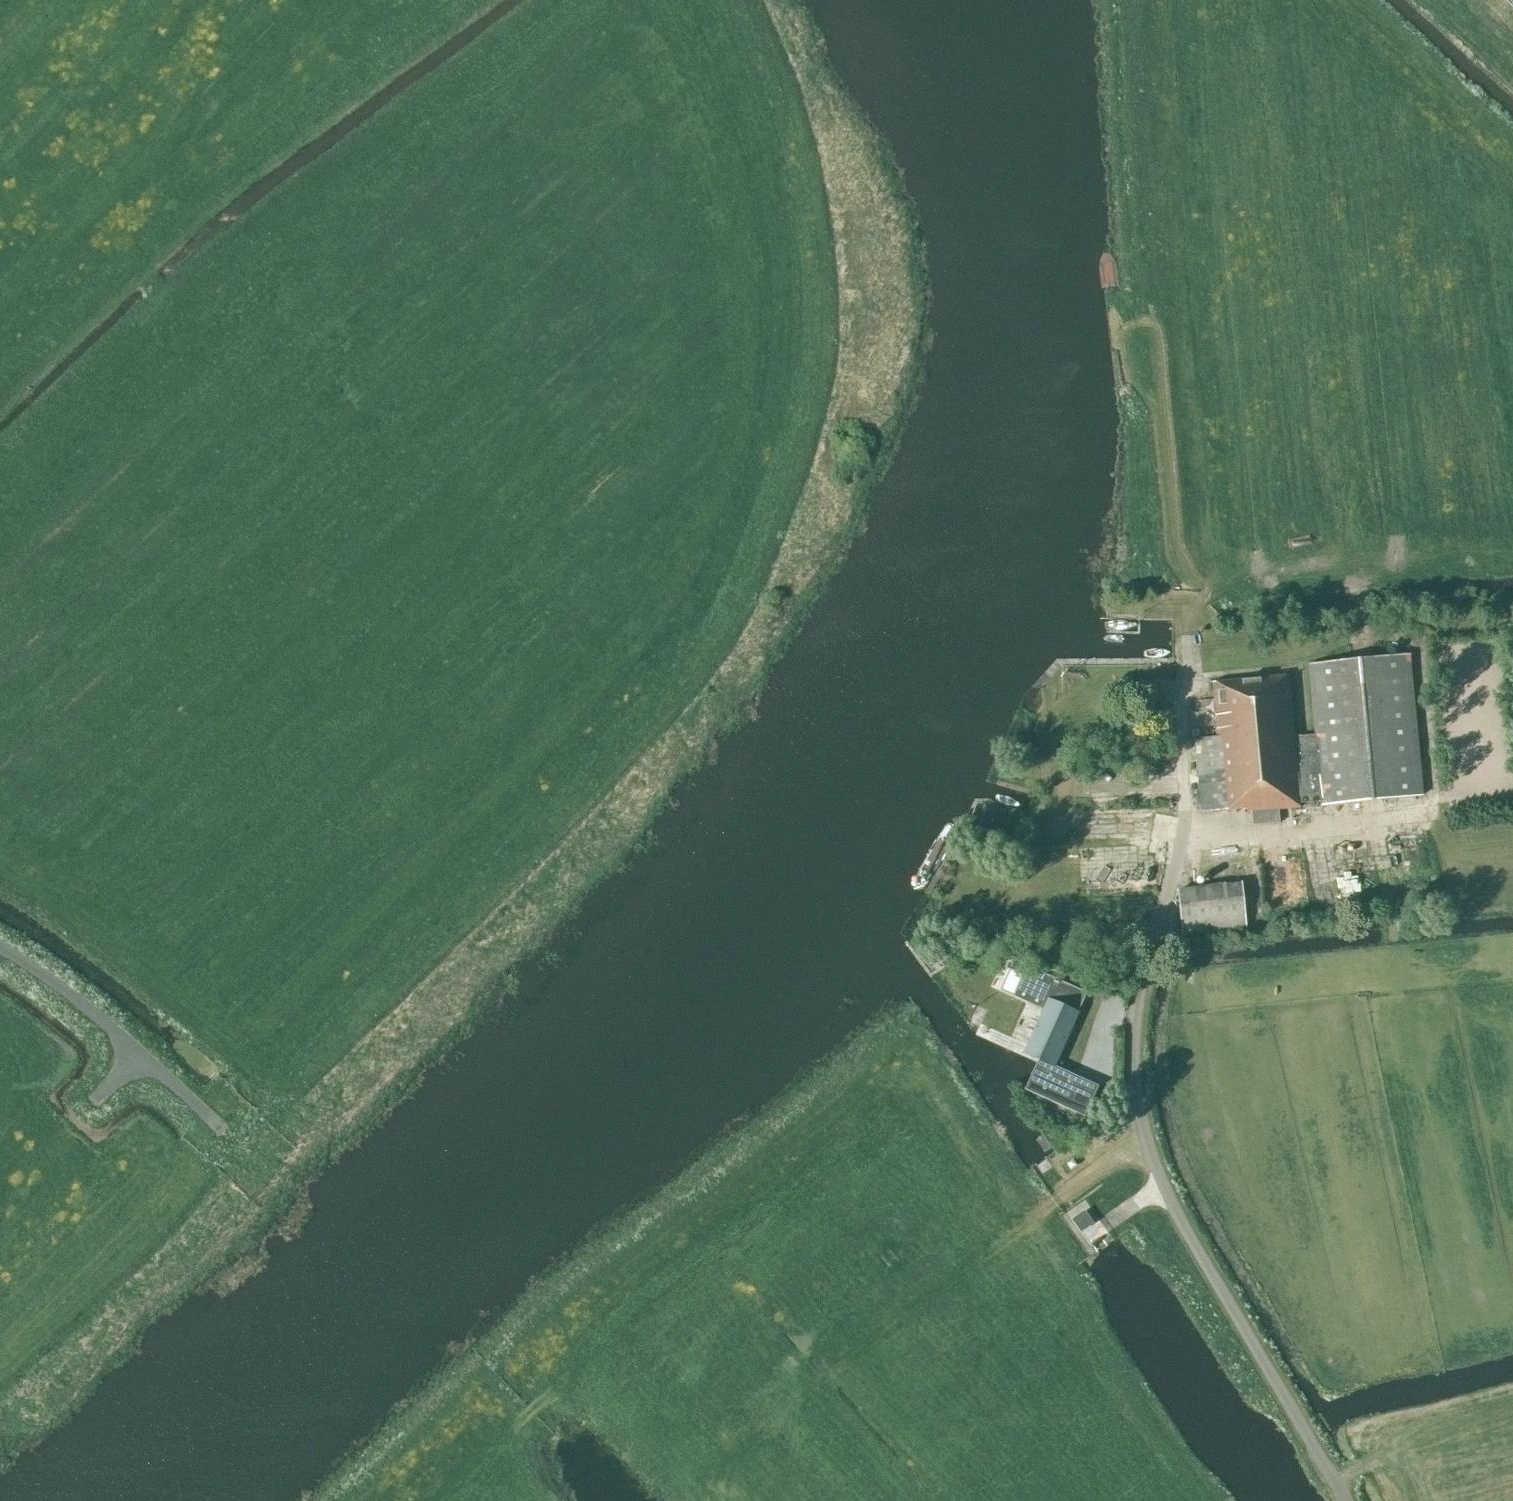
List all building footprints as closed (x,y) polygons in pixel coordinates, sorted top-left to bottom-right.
[(1322,805),(1421,795),(1408,654),(1309,664),(1316,735),(1294,737),(1288,675),(1211,682),(1216,729),(1217,737),(1195,739),(1202,812),(1244,809),(1244,812),(1251,812),(1252,825),(1279,822),(1278,809),(1300,807),(1300,803),(1322,801),(1322,805)] [(1247,929),(1242,881),(1176,888),(1181,936),(1247,929)] [(1037,1056),(1035,1060),(1024,1084),(1085,1116),(1100,1081),(1054,1061),(1086,987),(1026,961),(1015,986),(1046,999),(1024,1050),(1037,1056)]
